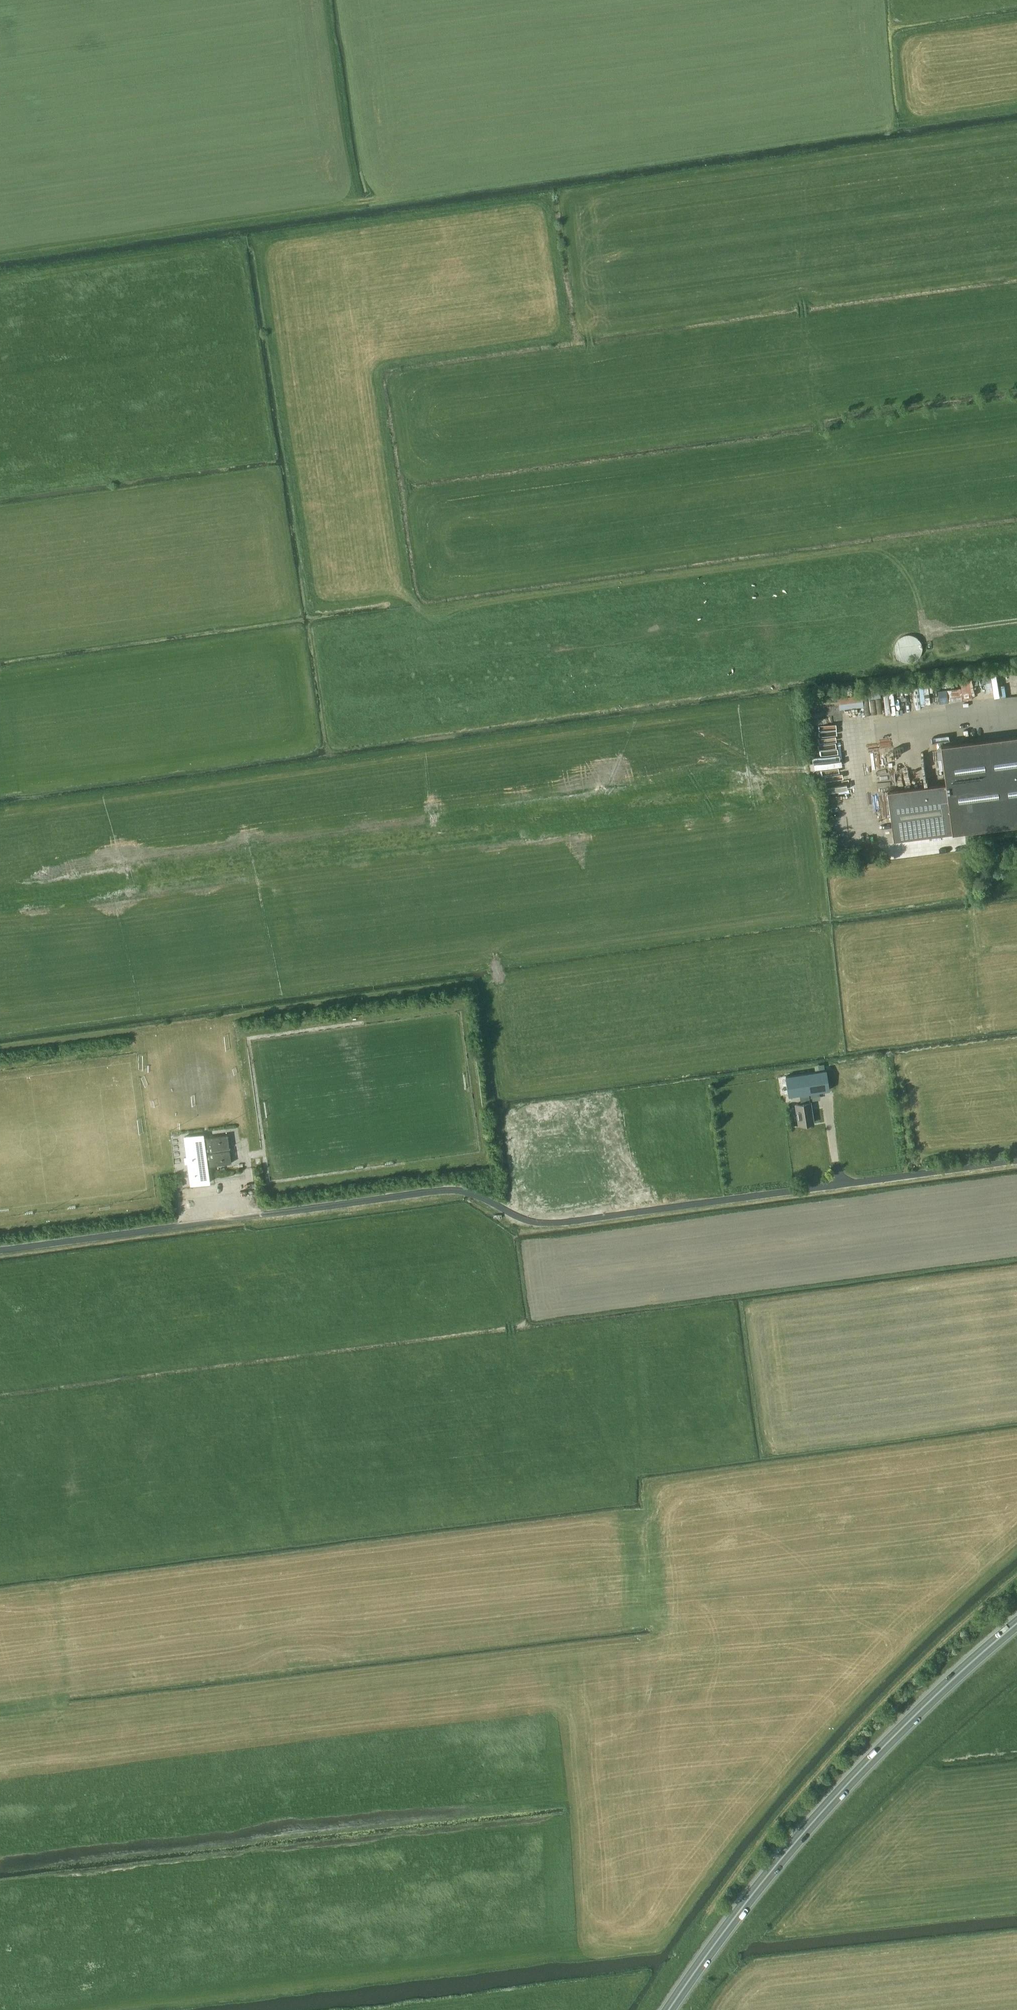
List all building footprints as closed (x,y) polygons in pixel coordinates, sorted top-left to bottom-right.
[(897,655),(901,659),(906,661),(911,660),(915,659),(919,655),(921,651),(921,646),(919,641),(916,637),(911,635),(906,634),(901,636),(897,640),(895,645),(895,650),(897,655)] [(1010,670),(1003,671),(1004,692),(1011,691),(1010,670)] [(931,685),(924,685),(924,681),(914,682),(915,703),(931,702),(931,685)] [(964,699),(963,686),(940,688),(941,700),(964,699)] [(840,706),(865,705),(864,694),(840,695),(840,706)] [(943,745),(948,784),(889,791),(895,839),(954,831),(954,832),(1016,824),(1016,735),(943,745)] [(846,746),(819,750),(821,762),(848,758),(846,746)] [(828,1089),(825,1070),(785,1076),(788,1096),(800,1094),(801,1103),(795,1104),(799,1124),(813,1122),(810,1101),(809,1101),(808,1093),(828,1089)] [(204,1138),(203,1134),(185,1137),(187,1157),(185,1157),(186,1162),(188,1162),(191,1184),(210,1181),(207,1165),(231,1162),(227,1135),(204,1138)]
